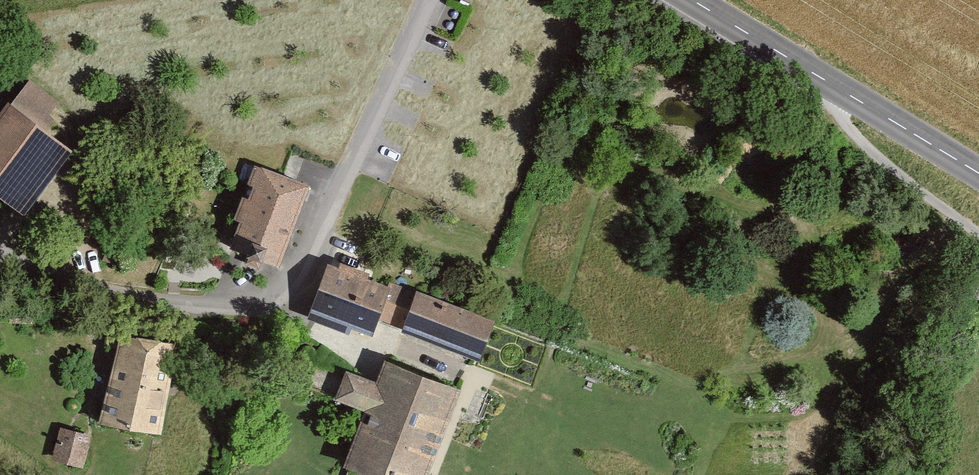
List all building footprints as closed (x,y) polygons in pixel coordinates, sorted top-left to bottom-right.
[(18,213),(69,149),(39,126),(57,104),(24,78),(0,108),(0,199),(18,213)] [(248,172),(221,248),(246,257),(244,260),(258,265),(260,262),(278,268),(305,193),(248,172)] [(322,265),(304,318),(370,340),(388,288),(322,265)] [(410,292),(396,330),(474,360),(488,322),(410,292)] [(172,344),(117,331),(96,417),(152,430),(172,344)] [(334,467),(355,474),(421,474),(454,387),(377,358),(368,379),(339,368),(327,399),(356,410),(334,467)] [(86,433),(54,425),(47,456),(79,464),(86,433)]
